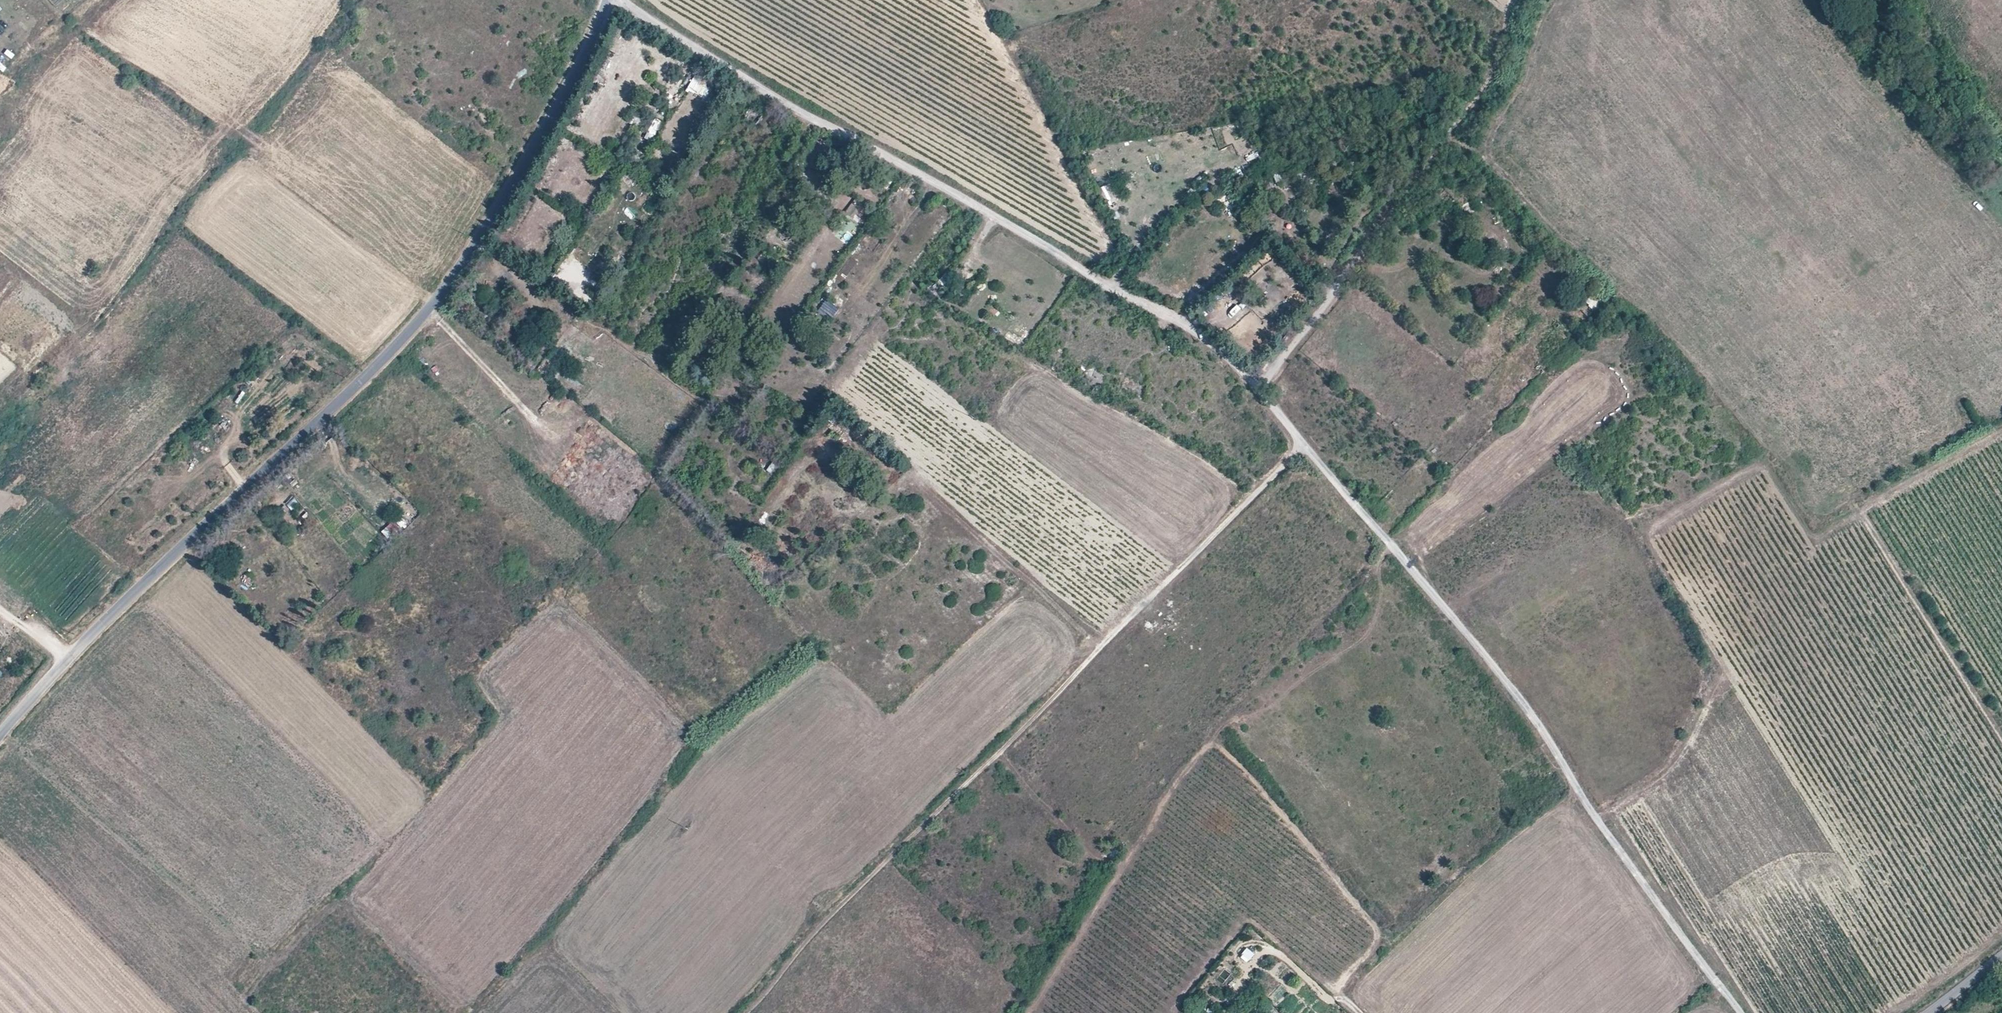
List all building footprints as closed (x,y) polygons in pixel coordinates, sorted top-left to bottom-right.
[(694,78),(686,89),(704,101),(711,90),(694,78)] [(762,115),(750,107),(745,116),(757,124),(762,115)] [(652,142),(662,123),(654,119),(644,138),(652,142)] [(1112,185),(1101,187),(1104,202),(1115,199),(1112,185)] [(779,264),(773,259),(769,265),(774,270),(779,264)] [(1588,290),(1581,300),(1594,311),(1602,302),(1588,290)] [(826,300),(817,312),(830,321),(839,310),(826,300)] [(1006,334),(1004,340),(1016,343),(1018,337),(1006,334)] [(564,382),(576,390),(580,385),(569,376),(564,382)] [(285,518),(301,503),(294,496),(278,511),(285,518)] [(1255,955),(1248,950),(1242,958),(1248,963),(1255,955)]
